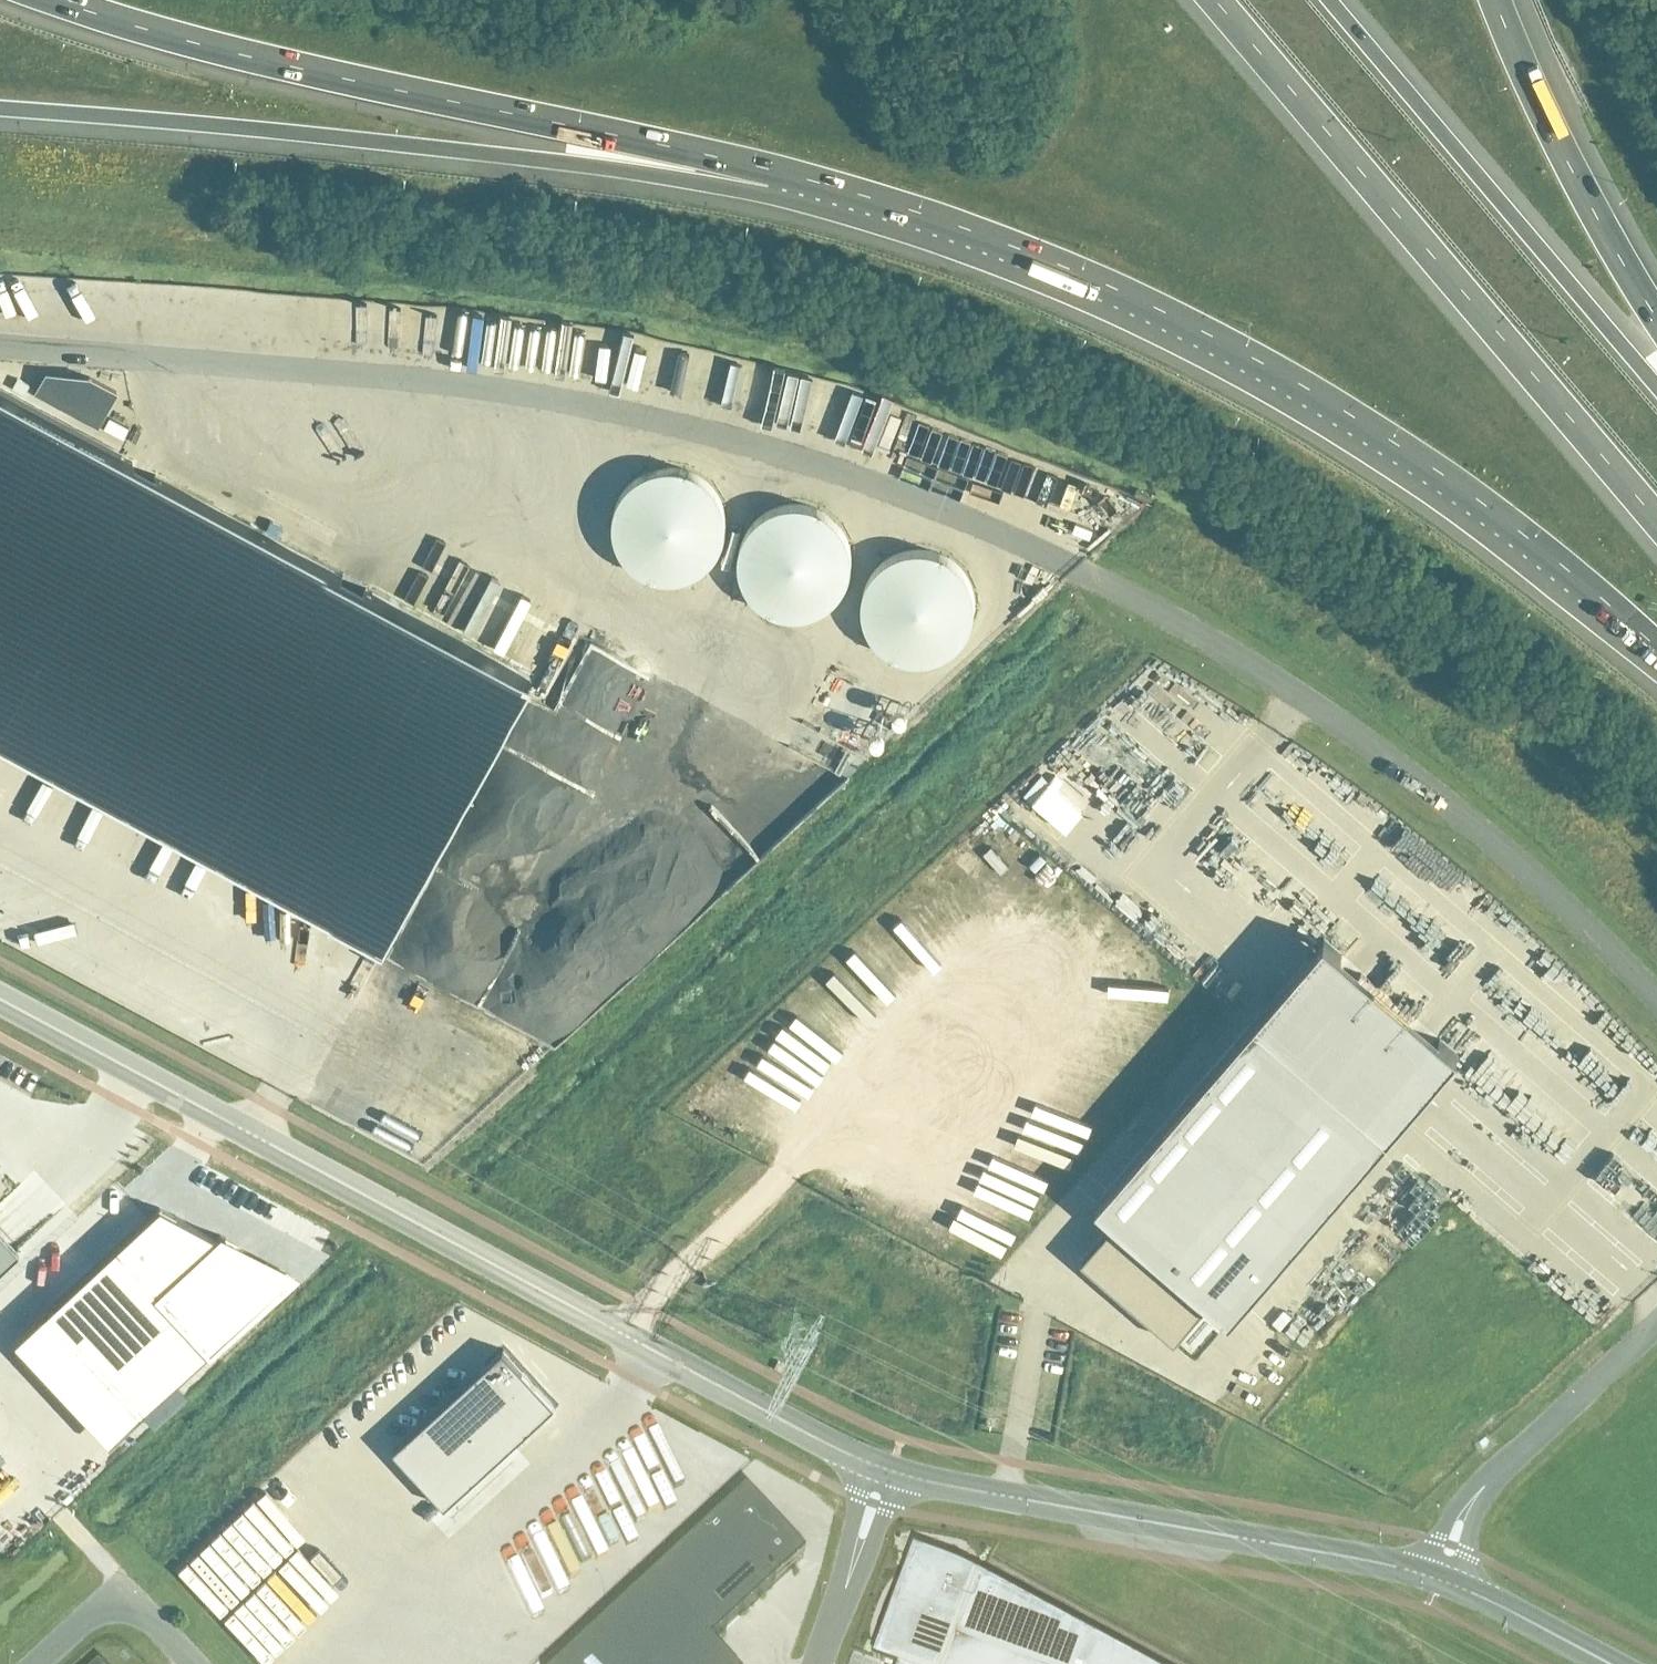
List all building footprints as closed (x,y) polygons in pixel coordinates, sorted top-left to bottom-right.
[(45,371),(35,390),(97,424),(116,389),(89,375),(45,371)] [(11,386),(23,392),(28,383),(16,376),(11,386)] [(382,950),(530,676),(0,391),(0,744),(382,950)] [(613,518),(613,522),(613,525),(613,529),(614,533),(615,537),(616,541),(617,544),(619,548),(621,551),(623,555),(626,558),(628,561),(631,563),(634,566),(637,568),(641,570),(644,572),(648,574),(651,575),(655,576),(659,577),(663,577),(667,578),(669,578),(671,578),(675,577),(679,577),(682,576),(686,575),(690,574),(693,572),(697,570),(700,568),(703,566),(706,563),(709,561),(712,558),(714,555),(717,551),(718,548),(720,544),(722,541),(723,537),(724,533),(725,529),(725,526),(725,522),(725,518),(725,514),(724,510),(723,506),(722,502),(720,499),(718,495),(717,492),(714,488),(712,485),(709,482),(706,480),(703,477),(700,475),(697,473),(693,471),(690,469),(686,468),(682,467),(679,466),(675,466),(671,465),(669,465),(667,465),(663,466),(659,466),(655,467),(651,468),(648,469),(644,471),(641,473),(637,475),(634,477),(631,480),(628,482),(626,485),(623,489),(621,492),(619,495),(617,499),(616,502),(615,506),(614,510),(613,514),(613,518)] [(738,555),(738,559),(738,563),(738,566),(739,570),(740,574),(741,578),(743,582),(744,585),(746,588),(749,592),(751,595),(754,598),(756,600),(759,603),(763,605),(766,607),(769,609),(773,611),(777,612),(780,613),(784,614),(788,615),(792,615),(794,615),(796,615),(800,615),(804,614),(808,613),(811,612),(815,611),(819,609),(822,607),(826,605),(829,603),(832,600),(835,598),(837,595),(840,592),(842,588),(844,585),(845,582),(847,578),(848,574),(849,570),(850,566),(850,563),(850,559),(850,555),(850,551),(849,547),(848,543),(847,539),(845,536),(844,532),(842,529),(840,526),(837,522),(835,520),(832,517),(829,514),(826,512),(822,510),(819,508),(815,506),(811,505),(808,504),(804,503),(800,503),(796,502),(794,502),(792,502),(788,503),(784,503),(780,504),(777,505),(773,507),(769,508),(766,510),(763,512),(759,514),(756,517),(754,520),(751,522),(749,526),(746,529),(744,532),(743,536),(741,539),(740,543),(739,547),(738,551),(738,555)] [(862,600),(862,604),(862,608),(862,612),(863,616),(864,620),(865,623),(867,627),(868,630),(870,634),(872,637),(875,640),(878,643),(880,646),(883,648),(887,651),(890,653),(893,655),(897,656),(901,658),(904,659),(908,659),(912,660),(916,660),(918,660),(920,660),(924,660),(928,659),(932,659),(935,658),(939,656),(943,655),(946,653),(949,651),(953,648),(956,646),(958,643),(961,640),(964,637),(966,634),(968,630),(969,627),(971,623),(972,620),(973,616),(974,612),(974,608),(974,604),(974,600),(974,596),(973,592),(972,589),(971,585),(969,581),(968,578),(966,574),(964,571),(961,568),(958,565),(956,562),(953,560),(949,557),(946,555),(943,554),(939,552),(935,551),(932,550),(928,549),(924,548),(920,548),(918,548),(916,548),(912,548),(908,549),(904,549),(901,551),(897,552),(893,554),(890,555),(887,557),(883,560),(880,562),(878,565),(875,568),(872,571),(870,574),(868,578),(867,581),(865,585),(864,589),(863,592),(862,596),(862,600)] [(859,767),(849,761),(846,767),(843,773),(848,776),(854,772),(859,767)] [(793,1054),(837,1091),(814,1118),(939,1225),(961,1199),(1005,1236),(1181,1032),(970,850),(793,1054)] [(1116,1219),(1081,1259),(1128,1299),(1175,1340),(1192,1319),(1210,1299),(1229,1316),(1312,1221),(1394,1125),(1327,1068),(1261,1011),(1179,1106),(1096,1201),(1116,1219)] [(216,1237),(156,1205),(44,1309),(140,1412),(211,1346),(201,1334),(215,1321),(224,1331),(288,1272),(267,1261),(261,1267),(243,1248),(225,1238),(226,1236),(220,1233),(216,1237)] [(18,1247),(16,1246),(0,1261),(0,1264),(18,1247)] [(502,1350),(392,1453),(444,1508),(554,1405),(502,1350)] [(559,1663),(726,1663),(708,1644),(802,1557),(743,1493),(559,1663)] [(980,1577),(979,1580),(917,1557),(880,1659),(894,1663),(1141,1663),(980,1577)]
